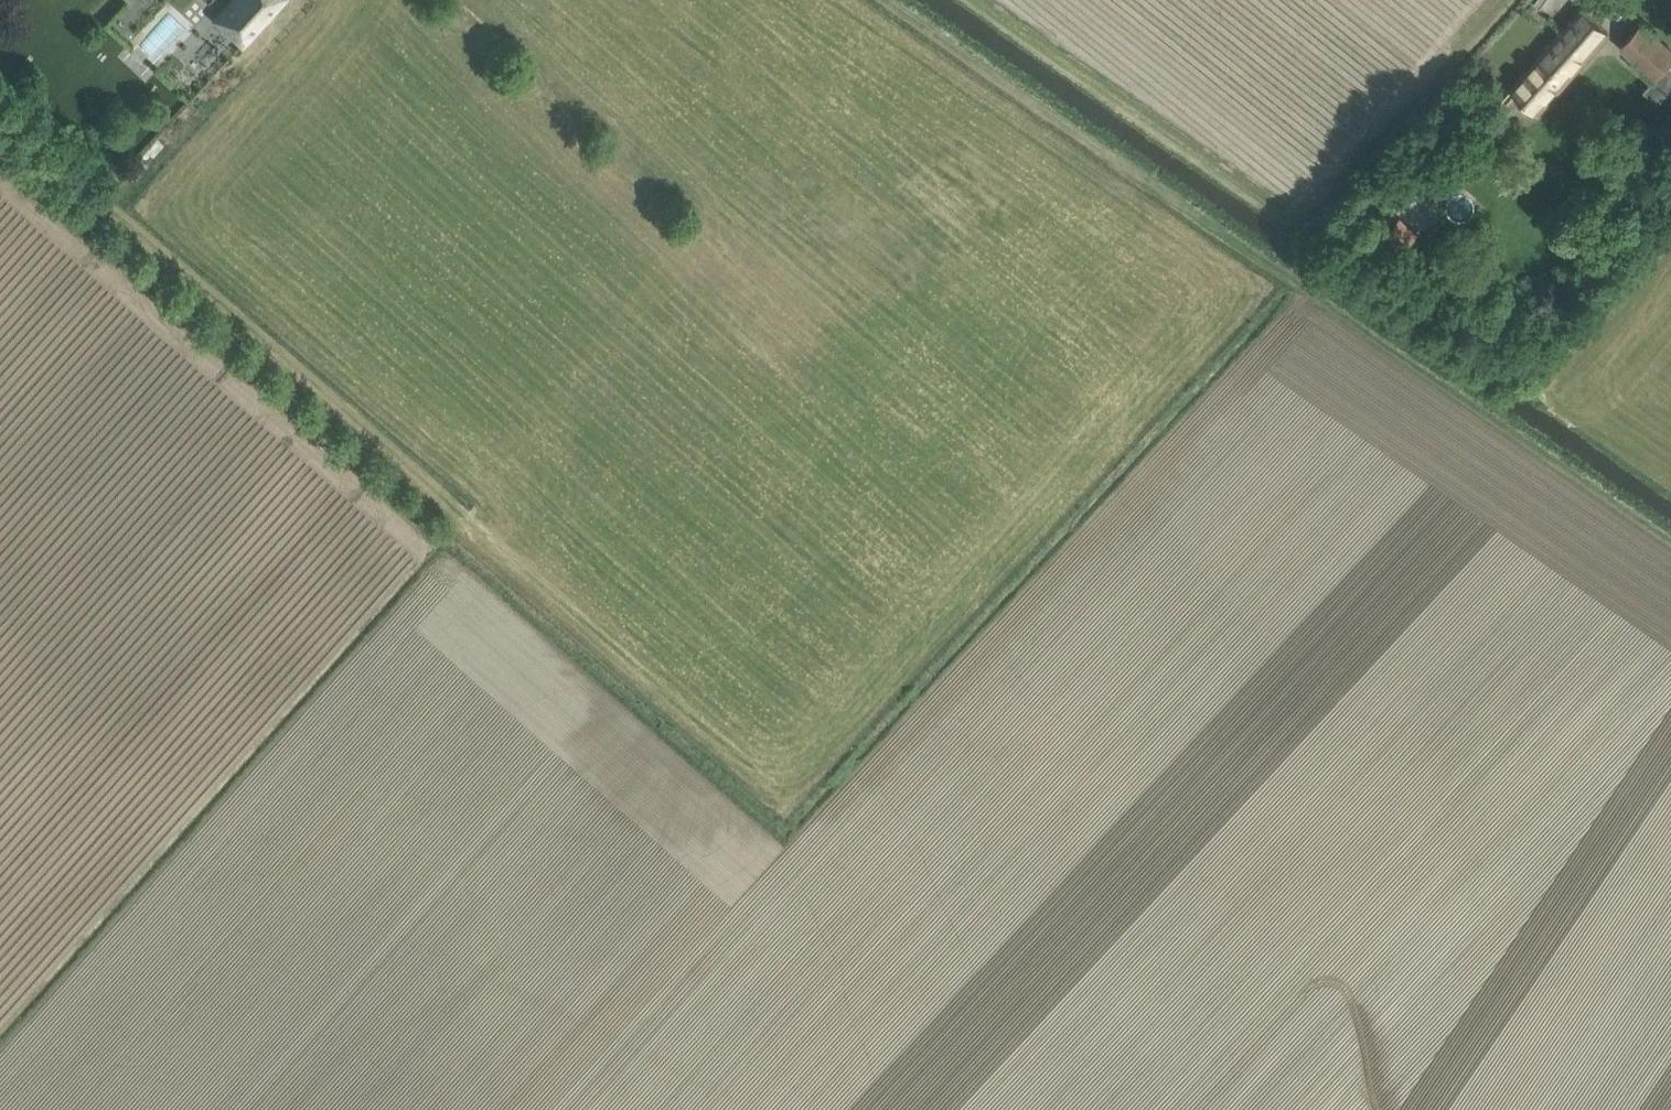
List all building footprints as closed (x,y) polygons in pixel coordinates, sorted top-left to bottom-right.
[(215,18),(243,43),(282,0),(232,0),(215,18)] [(1611,34),(1599,23),(1582,8),(1512,88),(1539,115),(1611,34)] [(1644,21),(1621,47),(1655,78),(1645,89),(1659,102),(1670,88),(1670,71),(1667,67),(1670,63),(1670,45),(1644,21)] [(1445,272),(1454,259),(1445,252),(1436,265),(1445,272)]
